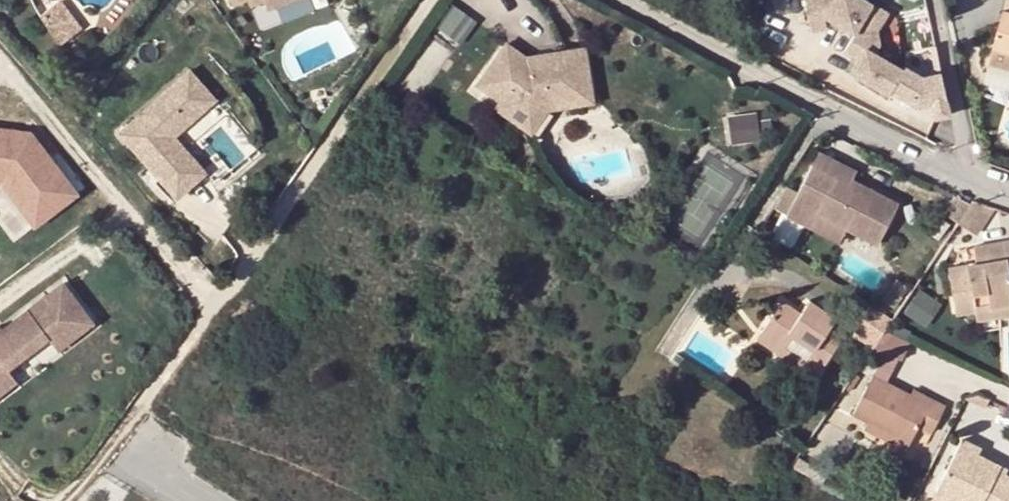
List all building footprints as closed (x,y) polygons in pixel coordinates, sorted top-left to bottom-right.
[(264,3),(264,0),(247,0),(246,0),(249,9),(264,3)] [(264,3),(268,14),(302,0),(264,0),(264,3)] [(853,75),(917,108),(924,107),(943,117),(952,116),(945,70),(923,73),(883,53),(881,33),(893,10),(873,0),(806,0),(810,32),(828,29),(833,20),(857,33),(849,48),(853,75)] [(1003,12),(992,50),(1008,56),(1008,14),(1003,12)] [(538,61),(536,54),(522,56),(505,45),(475,85),(499,103),(509,88),(536,108),(540,102),(591,93),(585,45),(552,51),(553,59),(538,61)] [(989,60),(1008,57),(1008,56),(992,50),(989,60)] [(552,51),(536,54),(538,61),(553,59),(552,51)] [(989,60),(987,67),(1008,73),(1008,57),(989,60)] [(188,117),(192,121),(216,100),(189,71),(184,76),(206,101),(188,117)] [(119,134),(177,199),(200,178),(168,142),(174,137),(192,121),(188,117),(206,101),(184,76),(119,134)] [(509,88),(499,103),(495,108),(530,134),(546,111),(592,102),(591,93),(540,102),(536,108),(509,88)] [(730,115),(733,144),(761,142),(759,113),(730,115)] [(0,127),(0,175),(9,188),(16,184),(66,187),(27,132),(0,127)] [(206,173),(174,137),(168,142),(200,178),(206,173)] [(821,149),(812,165),(847,184),(851,178),(856,168),(821,149)] [(847,184),(812,165),(799,191),(786,213),(815,229),(822,216),(851,231),(874,244),(897,203),(851,178),(847,184)] [(27,226),(72,195),(66,187),(16,184),(9,188),(0,175),(0,188),(27,226)] [(786,213),(799,191),(788,186),(776,208),(786,213)] [(971,204),(955,196),(944,213),(958,223),(971,204)] [(958,223),(957,225),(975,236),(990,212),(971,204),(958,223)] [(822,216),(815,229),(843,244),(851,231),(822,216)] [(974,304),(979,303),(1007,261),(1004,252),(1008,250),(1008,233),(971,242),(975,258),(959,262),(946,265),(956,308),(974,304)] [(1007,261),(979,303),(1008,296),(1008,270),(1008,269),(1007,261)] [(908,287),(897,279),(881,298),(892,307),(908,287)] [(0,329),(0,380),(10,372),(7,368),(47,337),(51,342),(86,314),(62,282),(0,329)] [(915,290),(907,316),(932,324),(940,298),(915,290)] [(979,303),(975,308),(977,314),(1008,307),(1008,296),(979,303)] [(800,311),(780,299),(760,331),(783,346),(791,333),(810,347),(802,359),(804,361),(818,370),(847,324),(808,298),(800,311)] [(892,318),(871,305),(855,329),(876,342),(886,329),(892,318)] [(86,314),(51,342),(57,349),(93,322),(86,314)] [(902,357),(911,340),(886,329),(876,342),(874,344),(902,357)] [(783,346),(760,331),(756,338),(800,368),(804,361),(802,359),(783,346)] [(783,346),(802,359),(810,347),(791,333),(783,346)] [(16,381),(10,372),(0,380),(0,393),(16,381)] [(854,410),(868,416),(894,430),(917,395),(912,392),(874,372),(854,410)] [(930,402),(932,395),(921,390),(917,395),(930,402)] [(894,430),(911,439),(919,423),(932,430),(946,403),(932,395),(930,402),(917,395),(894,430)] [(894,430),(868,416),(865,423),(890,436),(894,430)] [(922,456),(930,433),(919,429),(911,452),(922,456)] [(894,430),(890,436),(908,445),(911,439),(894,430)] [(1001,471),(993,467),(996,462),(975,451),(978,445),(960,434),(932,484),(957,499),(962,490),(975,497),(973,500),(1008,500),(1008,475),(1001,471)] [(1004,466),(996,462),(993,467),(1001,471),(1004,466)] [(932,484),(926,495),(936,500),(956,500),(957,499),(932,484)]
